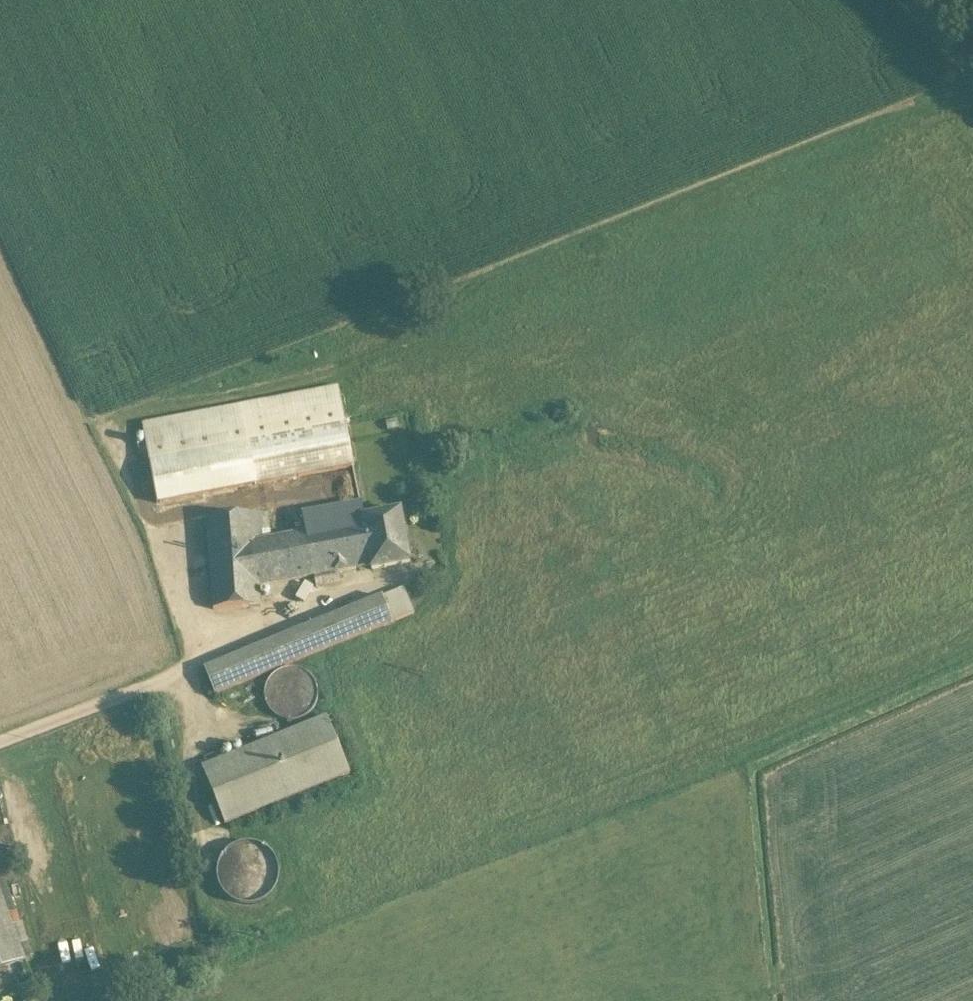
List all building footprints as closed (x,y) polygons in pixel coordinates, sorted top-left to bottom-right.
[(339,390),(142,427),(149,462),(247,444),(346,425),(339,390)] [(346,425),(247,444),(255,485),(353,466),(346,425)] [(247,444),(149,462),(157,504),(255,485),(247,444)] [(362,506),(302,517),(305,532),(262,540),(260,514),(206,518),(213,610),(261,607),(259,587),(314,577),(316,587),(340,583),(338,572),(370,566),(362,518),(364,518),(362,506)] [(364,518),(362,518),(370,566),(371,570),(410,563),(400,511),(364,518)] [(404,589),(383,597),(393,623),(415,614),(404,589)] [(382,597),(204,669),(215,695),(393,623),(383,597),(382,597)] [(299,671),(294,670),(290,670),(286,670),(282,671),(279,672),(276,674),(273,676),(271,679),(268,682),(266,686),(265,689),(264,692),(264,696),(264,699),(265,702),(266,706),(267,708),(269,711),(271,714),(274,717),(277,719),(281,721),(287,723),(292,723),(297,722),(301,721),(305,719),(309,716),(311,713),(314,710),(316,706),(316,703),(317,700),(318,696),(317,693),(317,690),(316,687),(314,684),(313,681),(310,678),(307,675),(303,673),(299,671)] [(327,718),(202,769),(225,826),(350,775),(327,718)] [(238,904),(277,888),(256,837),(217,853),(238,904)] [(0,893),(0,969),(25,960),(0,893)]
